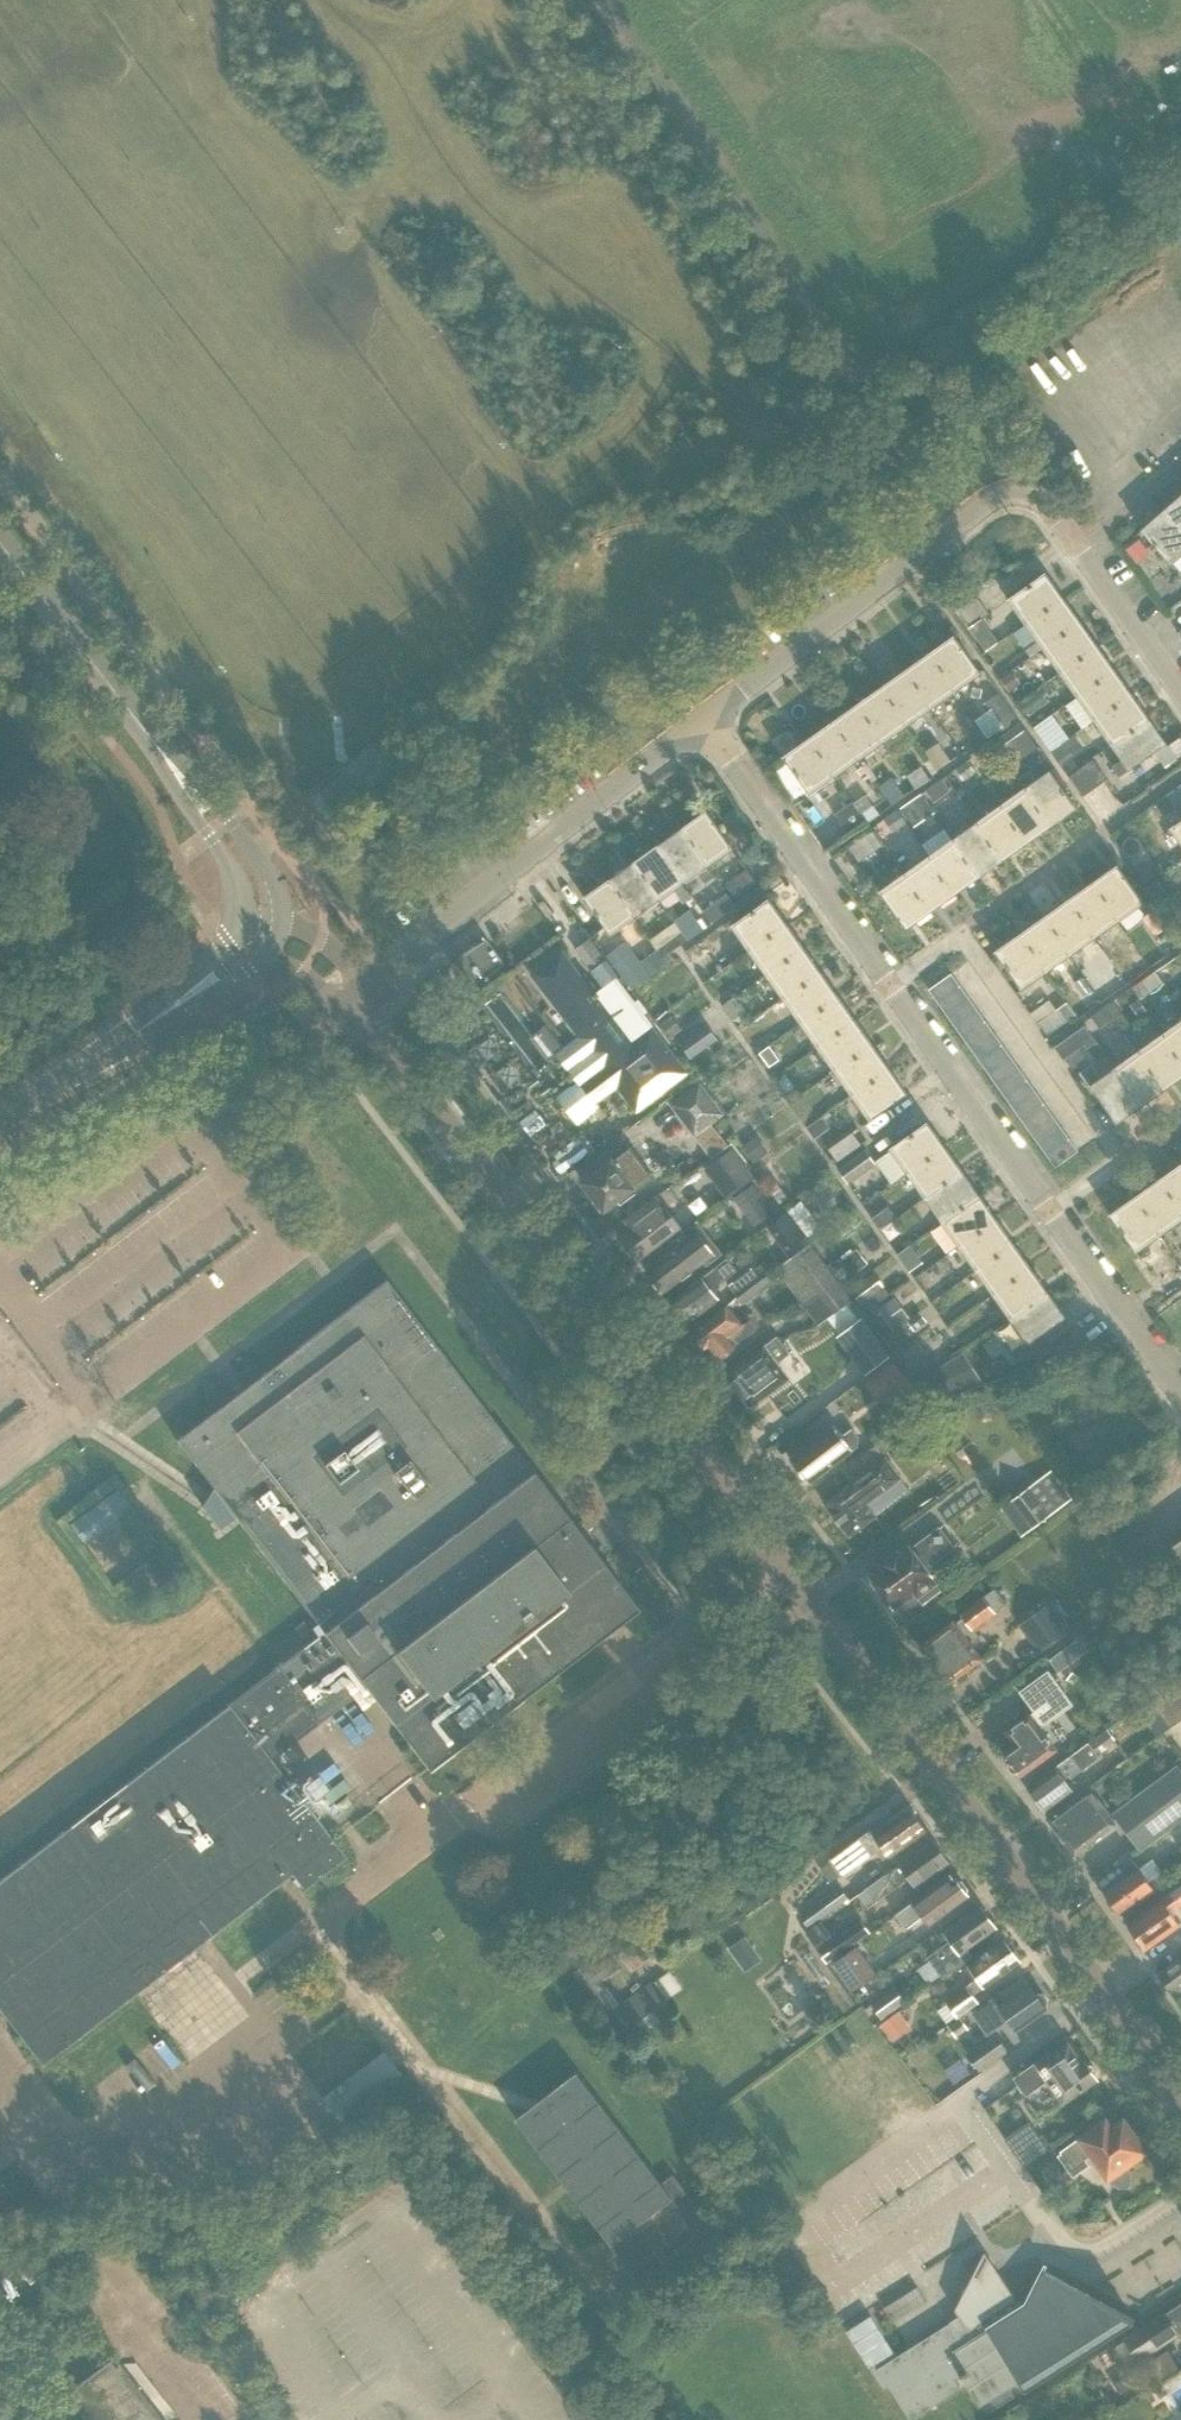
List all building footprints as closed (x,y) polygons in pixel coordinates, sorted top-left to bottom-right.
[(1180,528),(1180,495),(1165,510),(1180,528)] [(1165,510),(1141,530),(1172,565),(1180,556),(1180,528),(1165,510)] [(1140,540),(1128,550),(1138,563),(1151,553),(1140,540)] [(1009,599),(1026,624),(1063,598),(1046,573),(1009,599)] [(958,608),(971,626),(990,613),(977,595),(958,608)] [(1080,622),(1063,598),(1026,624),(1043,649),(1080,622)] [(1089,636),(1080,622),(1043,649),(1060,673),(1097,646),(1089,636)] [(981,673),(955,636),(930,653),(957,691),(981,673)] [(1115,671),(1097,646),(1060,673),(1077,697),(1115,671)] [(906,670),(932,708),(957,691),(930,653),(906,670)] [(881,688),(908,725),(932,708),(906,670),(881,688)] [(1132,695),(1115,671),(1077,697),(1089,715),(1094,722),(1132,695)] [(857,705),(884,742),(908,725),(881,688),(857,705)] [(1149,719),(1132,695),(1094,722),(1111,745),(1112,745),(1149,719)] [(833,722),(860,760),(884,742),(857,705),(833,722)] [(1112,745),(1111,745),(1130,770),(1167,744),(1149,719),(1112,745)] [(809,739),(835,777),(860,760),(833,722),(809,739)] [(1157,754),(1165,765),(1180,754),(1180,737),(1157,754)] [(809,739),(784,757),(810,794),(835,777),(809,739)] [(1094,761),(1072,777),(1085,795),(1107,779),(1094,761)] [(1025,789),(1052,827),(1077,809),(1050,771),(1025,789)] [(1001,806),(1028,844),(1052,827),(1025,789),(1001,806)] [(901,807),(915,827),(935,812),(921,793),(901,807)] [(873,806),(862,814),(865,819),(868,823),(880,814),(873,806)] [(977,823),(1004,861),(1028,844),(1001,806),(977,823)] [(707,811),(682,828),(709,866),(734,848),(707,811)] [(1171,828),(1180,843),(1180,821),(1171,828)] [(953,840),(980,877),(1004,861),(977,823),(953,840)] [(658,845),(685,883),(699,873),(705,883),(715,876),(708,866),(709,866),(682,828),(658,845)] [(873,831),(849,847),(858,860),(882,844),(873,831)] [(929,857),(956,894),(980,877),(953,840),(929,857)] [(634,862),(660,900),(685,883),(658,845),(634,862)] [(905,874),(932,911),(956,894),(929,857),(905,874)] [(609,880),(636,917),(660,900),(634,862),(609,880)] [(1145,902),(1118,865),(1093,882),(1120,920),(1145,902)] [(1145,865),(1135,872),(1144,885),(1154,877),(1145,865)] [(748,868),(726,883),(735,897),(757,882),(748,868)] [(905,874),(880,891),(907,929),(932,911),(905,874)] [(609,880),(585,897),(611,935),(636,917),(609,880)] [(1069,900),(1095,937),(1120,920),(1093,882),(1069,900)] [(731,925),(749,950),(786,923),(769,898),(731,925)] [(1044,917),(1071,954),(1095,937),(1069,900),(1044,917)] [(1156,916),(1147,922),(1154,933),(1163,926),(1156,916)] [(1020,934),(1047,972),(1071,954),(1044,917),(1020,934)] [(698,920),(682,932),(688,940),(705,929),(698,920)] [(804,947),(786,923),(749,950),(766,974),(804,947)] [(682,932),(657,949),(664,958),(671,953),(688,940),(682,932)] [(1020,934),(995,952),(1022,989),(1047,972),(1020,934)] [(588,936),(573,947),(590,970),(605,959),(588,936)] [(468,986),(502,962),(488,939),(453,964),(468,986)] [(821,971),(804,947),(766,974),(783,998),(821,971)] [(657,949),(641,960),(651,974),(667,962),(674,957),(671,953),(664,958),(657,949)] [(687,1073),(653,1029),(633,1044),(562,953),(533,975),(580,1036),(559,1052),(597,1101),(618,1085),(637,1110),(687,1073)] [(838,996),(821,971),(783,998),(800,1022),(838,996)] [(950,974),(929,989),(938,1001),(959,986),(950,974)] [(1087,981),(1078,987),(1088,1000),(1096,994),(1087,981)] [(959,986),(938,1001),(946,1013),(967,998),(959,986)] [(855,1020),(838,996),(800,1022),(818,1047),(855,1020)] [(967,998),(946,1013),(955,1025),(976,1009),(967,998)] [(1138,999),(1130,1004),(1139,1016),(1146,1011),(1138,999)] [(1068,1003),(1039,1023),(1048,1035),(1076,1014),(1068,1003)] [(976,1009),(955,1025),(963,1036),(984,1021),(976,1009)] [(873,1044),(855,1020),(818,1047),(835,1071),(873,1044)] [(984,1021),(963,1036),(971,1048),(993,1033),(984,1021)] [(1180,1058),(1180,1021),(1163,1033),(1180,1058)] [(1088,1047),(1096,1041),(1085,1026),(1057,1046),(1066,1057),(1085,1043),(1088,1047)] [(971,1048),(980,1060),(1001,1045),(993,1033),(971,1048)] [(1166,1088),(1180,1077),(1180,1058),(1163,1033),(1139,1051),(1166,1088)] [(890,1068),(873,1044),(835,1071),(852,1095),(890,1068)] [(980,1060),(988,1072),(1009,1057),(1001,1045),(980,1060)] [(1115,1068),(1142,1105),(1166,1088),(1139,1051),(1115,1068)] [(988,1072),(997,1084),(1018,1069),(1009,1057),(988,1072)] [(1080,1072),(1117,1123),(1142,1105),(1115,1068),(1102,1077),(1092,1063),(1080,1072)] [(908,1094),(890,1068),(852,1095),(869,1119),(908,1094)] [(997,1084),(1005,1096),(1026,1081),(1018,1069),(997,1084)] [(787,1076),(780,1082),(786,1091),(794,1086),(787,1076)] [(1005,1096),(1014,1107),(1035,1092),(1026,1081),(1005,1096)] [(696,1086),(672,1105),(693,1132),(717,1113),(696,1086)] [(1014,1107),(1022,1119),(1043,1104),(1035,1092),(1014,1107)] [(1022,1119),(1031,1131),(1052,1116),(1043,1104),(1022,1119)] [(1031,1131),(1039,1143),(1060,1128),(1052,1116),(1031,1131)] [(908,1173),(945,1146),(928,1122),(890,1148),(908,1173)] [(1039,1143),(1047,1155),(1068,1140),(1060,1128),(1039,1143)] [(719,1131),(703,1144),(711,1155),(727,1142),(719,1131)] [(836,1161),(859,1144),(851,1132),(827,1149),(836,1161)] [(1047,1155),(1056,1167),(1077,1152),(1068,1140),(1047,1155)] [(963,1171),(945,1146),(908,1173),(925,1197),(963,1171)] [(614,1159),(584,1182),(596,1199),(593,1200),(600,1210),(615,1198),(619,1203),(634,1192),(652,1178),(629,1147),(624,1151),(614,1159)] [(707,1165),(729,1194),(752,1176),(730,1148),(707,1165)] [(838,1168),(847,1181),(875,1162),(866,1149),(838,1168)] [(1180,1211),(1180,1164),(1159,1180),(1180,1211)] [(980,1195),(963,1171),(925,1197),(942,1221),(980,1195)] [(1161,1235),(1180,1220),(1180,1211),(1159,1180),(1135,1197),(1161,1235)] [(751,1184),(733,1198),(754,1225),(772,1211),(751,1184)] [(980,1195),(942,1221),(959,1246),(997,1219),(980,1195)] [(1135,1197),(1110,1215),(1136,1252),(1161,1235),(1135,1197)] [(664,1205),(621,1238),(638,1260),(681,1227),(664,1205)] [(812,1212),(798,1222),(809,1236),(822,1226),(812,1212)] [(821,1323),(853,1298),(787,1213),(773,1224),(797,1254),(781,1266),(792,1281),(789,1283),(821,1323)] [(997,1219),(959,1246),(976,1270),(1014,1243),(997,1219)] [(677,1247),(646,1270),(664,1293),(703,1262),(704,1261),(707,1265),(722,1253),(696,1220),(673,1238),(679,1245),(677,1247)] [(976,1270),(994,1294),(1031,1267),(1014,1243),(976,1270)] [(700,1278),(670,1301),(687,1323),(716,1298),(710,1290),(736,1270),(727,1257),(700,1278)] [(1048,1291),(1031,1267),(994,1294),(1011,1318),(1048,1291)] [(751,1269),(729,1286),(737,1296),(757,1281),(759,1279),(751,1269)] [(759,1279),(757,1281),(762,1287),(776,1277),(771,1270),(759,1279)] [(385,1278),(176,1439),(323,1631),(0,1878),(0,2010),(42,2064),(292,1872),(304,1888),(345,1857),(271,1760),(366,1687),(427,1768),(637,1607),(385,1278)] [(1013,1354),(1066,1317),(1048,1291),(1011,1318),(995,1329),(1013,1354)] [(726,1307),(693,1332),(706,1348),(709,1344),(720,1357),(754,1332),(744,1320),(739,1324),(726,1307)] [(841,1337),(867,1371),(890,1354),(864,1320),(841,1337)] [(751,1407),(789,1377),(778,1363),(790,1353),(776,1335),(726,1374),(751,1407)] [(1075,1336),(1055,1350),(1062,1360),(1082,1346),(1075,1336)] [(932,1400),(984,1383),(966,1354),(921,1381),(932,1400)] [(893,1359),(874,1373),(903,1410),(922,1396),(893,1359)] [(849,1429),(840,1437),(830,1425),(790,1458),(809,1483),(853,1446),(854,1436),(849,1429)] [(849,1484),(824,1503),(850,1536),(875,1516),(865,1504),(899,1478),(884,1459),(850,1485),(849,1484)] [(1030,1486),(1011,1500),(1032,1528),(1069,1500),(1054,1480),(1036,1494),(1030,1486)] [(889,1605),(892,1603),(894,1607),(914,1592),(917,1595),(936,1582),(925,1567),(953,1546),(939,1527),(910,1548),(909,1547),(901,1553),(898,1549),(880,1562),(883,1566),(871,1575),(883,1592),(880,1594),(889,1605)] [(1171,1547),(1180,1562),(1180,1540),(1171,1547)] [(931,1661),(930,1661),(947,1684),(982,1656),(965,1635),(1006,1601),(995,1587),(984,1597),(982,1595),(960,1613),(962,1616),(955,1622),(952,1618),(919,1645),(931,1661)] [(1022,1623),(1041,1650),(1073,1627),(1053,1600),(1022,1623)] [(1068,1664),(1087,1650),(1078,1638),(1059,1652),(1068,1664)] [(1059,1652),(1050,1659),(1059,1671),(1068,1664),(1059,1652)] [(1013,1769),(1020,1771),(1022,1773),(1057,1748),(1042,1727),(1074,1704),(1049,1669),(1019,1691),(1034,1711),(1032,1713),(1031,1713),(1006,1731),(1015,1744),(1004,1752),(1010,1759),(1009,1765),(1013,1769)] [(1178,1687),(1166,1696),(1180,1716),(1180,1691),(1178,1687)] [(1180,1719),(1180,1716),(1166,1696),(1155,1704),(1160,1712),(1171,1727),(1180,1719)] [(1155,1704),(1141,1714),(1146,1722),(1160,1712),(1155,1704)] [(1099,1755),(1097,1753),(1116,1739),(1108,1728),(1029,1786),(1035,1794),(1034,1798),(1040,1806),(1044,1807),(1047,1810),(1075,1788),(1065,1776),(1070,1773),(1072,1776),(1090,1763),(1099,1755)] [(1180,1818),(1180,1775),(1175,1767),(1115,1812),(1141,1848),(1180,1818)] [(1047,1818),(1075,1854),(1117,1822),(1090,1786),(1047,1818)] [(891,1855),(926,1830),(907,1804),(873,1830),(872,1828),(863,1835),(862,1834),(829,1859),(842,1876),(883,1845),(891,1855)] [(916,1885),(949,1862),(933,1840),(858,1892),(869,1907),(910,1876),(916,1885)] [(1106,1894),(1108,1897),(1106,1902),(1111,1909),(1116,1908),(1119,1913),(1133,1902),(1134,1903),(1160,1884),(1155,1877),(1163,1871),(1152,1857),(1119,1881),(1120,1883),(1106,1894)] [(926,1912),(932,1920),(968,1895),(966,1892),(967,1889),(961,1880),(956,1879),(951,1873),(895,1912),(906,1927),(926,1912)] [(1143,1946),(1146,1949),(1179,1924),(1170,1912),(1180,1904),(1180,1883),(1127,1923),(1134,1934),(1132,1938),(1138,1946),(1143,1946)] [(823,1897),(800,1915),(809,1927),(820,1920),(849,1898),(840,1885),(824,1897),(823,1897)] [(968,1947),(996,1927),(981,1906),(946,1931),(951,1938),(927,1956),(942,1977),(974,1954),(968,1947)] [(809,1927),(805,1931),(817,1949),(833,1938),(820,1920),(809,1927)] [(856,1921),(824,1946),(833,1958),(865,1933),(856,1921)] [(644,1934),(619,1951),(633,1970),(657,1953),(644,1934)] [(1020,1960),(1005,1939),(968,1965),(970,1967),(967,1968),(975,1979),(947,1999),(958,2015),(978,2001),(973,1994),(1020,1960)] [(853,1988),(877,1972),(858,1945),(834,1961),(853,1988)] [(1158,1972),(1174,1994),(1180,1989),(1180,1954),(1158,1972)] [(623,2001),(644,2032),(661,2020),(654,2010),(668,2000),(667,1998),(683,1988),(671,1970),(655,1981),(654,1979),(623,2001)] [(995,1996),(977,2008),(993,2030),(1009,2019),(1017,2029),(1047,2008),(1046,2005),(1047,1999),(1043,1993),(1036,1992),(1030,1983),(1001,2004),(995,1996)] [(896,1987),(873,2004),(883,2017),(905,2000),(896,1987)] [(980,2069),(1008,2049),(996,2032),(968,2052),(980,2069)] [(1083,2061),(1068,2041),(1054,2051),(1052,2049),(1015,2077),(1027,2094),(1044,2082),(1041,2078),(1046,2075),(1065,2101),(1097,2079),(1096,2077),(1098,2070),(1094,2064),(1088,2064),(1085,2060),(1083,2061)] [(577,2073),(517,2118),(634,2270),(706,2215),(674,2173),(661,2183),(577,2073)] [(1127,2166),(1146,2151),(1145,2147),(1146,2145),(1145,2140),(1141,2136),(1138,2135),(1134,2134),(1124,2120),(1113,2128),(1107,2120),(1059,2155),(1073,2176),(1091,2164),(1086,2157),(1094,2152),(1098,2158),(1096,2160),(1109,2177),(1111,2177),(1114,2181),(1120,2186),(1129,2185),(1132,2178),(1132,2172),(1127,2166)] [(1026,2166),(1049,2149),(1036,2132),(1013,2149),(1026,2166)] [(870,2315),(846,2331),(884,2389),(889,2386),(911,2419),(961,2387),(956,2380),(962,2376),(980,2405),(984,2402),(991,2411),(1014,2396),(1008,2386),(1019,2380),(1025,2389),(1089,2347),(1135,2320),(1044,2270),(1028,2301),(1018,2296),(987,2248),(957,2306),(955,2309),(959,2316),(896,2356),(870,2315)] [(1166,2315),(1164,2313),(1125,2340),(1140,2359),(1180,2332),(1180,2304),(1166,2315)] [(112,2356),(62,2394),(82,2419),(162,2419),(112,2356)]
